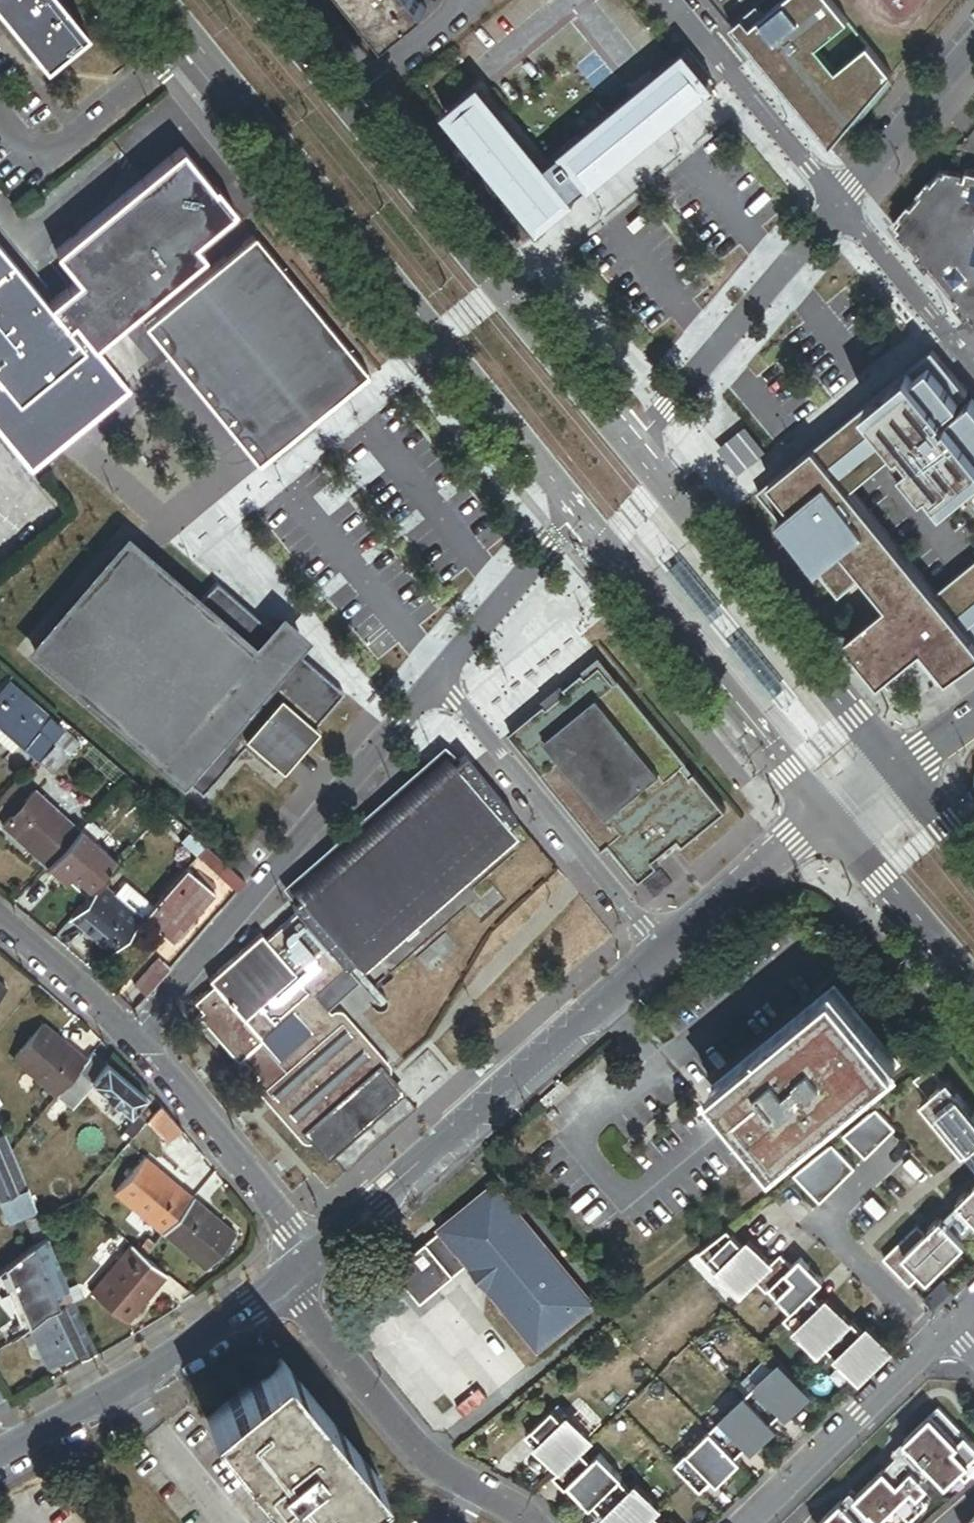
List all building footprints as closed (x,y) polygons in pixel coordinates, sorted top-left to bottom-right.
[(42,62),(83,29),(59,0),(0,0),(0,11),(42,62)] [(385,43),(425,10),(417,0),(350,0),(385,43)] [(758,9),(733,29),(830,150),(891,76),(867,50),(837,70),(818,50),(849,25),(827,0),(815,0),(819,5),(779,36),(758,9)] [(714,88),(685,54),(545,167),(479,87),(444,115),(538,231),(568,207),(564,202),(590,181),(596,185),(714,88)] [(2,437),(29,470),(126,390),(90,346),(102,336),(202,253),(192,241),(230,209),(229,207),(231,206),(213,184),(211,186),(178,146),(53,250),(75,278),(45,304),(0,248),(0,434),(2,437)] [(896,227),(973,322),(973,172),(968,171),(966,179),(939,172),(896,227)] [(255,236),(145,326),(258,463),(368,373),(255,236)] [(757,493),(839,592),(862,574),(886,604),(841,641),(878,683),(915,654),(940,684),(973,659),(973,564),(935,595),(850,489),(920,431),(929,441),(910,458),(944,501),(973,476),(973,403),(971,400),(951,417),(946,410),(966,393),(929,352),(757,493)] [(722,449),(741,471),(762,454),(745,432),(722,449)] [(32,648),(202,794),(244,745),(274,771),(286,758),(343,691),(291,646),(272,630),(215,581),(197,601),(125,539),(32,648)] [(280,622),(272,630),(291,646),(298,638),(280,622)] [(614,683),(618,680),(601,659),(583,674),(586,678),(600,666),(614,683)] [(582,710),(562,727),(544,705),(508,734),(541,774),(539,776),(601,851),(608,845),(639,883),(657,868),(652,862),(678,841),(682,847),(726,812),(694,773),(690,777),(682,767),(687,764),(618,680),(614,683),(600,666),(586,678),(583,674),(564,689),(582,710)] [(62,729),(5,680),(0,685),(0,728),(18,744),(35,759),(62,730),(62,729)] [(582,710),(564,689),(544,705),(562,727),(582,710)] [(10,754),(18,744),(0,728),(0,745),(10,754)] [(75,742),(62,730),(35,759),(49,772),(75,742)] [(443,754),(452,764),(456,761),(447,751),(443,754)] [(195,1019),(220,1048),(237,1067),(240,1064),(254,1081),(253,1081),(253,1082),(253,1083),(252,1083),(252,1084),(252,1085),(252,1086),(252,1087),(253,1087),(253,1088),(300,1142),(300,1143),(301,1143),(301,1144),(302,1144),(302,1145),(303,1145),(304,1145),(305,1145),(306,1145),(307,1145),(308,1145),(309,1144),(310,1144),(313,1141),(325,1156),(378,1111),(400,1093),(387,1078),(388,1077),(389,1077),(389,1076),(390,1075),(391,1075),(391,1074),(391,1073),(392,1072),(392,1071),(392,1070),(391,1070),(391,1069),(391,1068),(391,1067),(390,1067),(390,1066),(382,1057),(343,1011),(342,1010),(341,1010),(341,1009),(340,1009),(339,1009),(338,1009),(337,1009),(336,1009),(335,1009),(334,1010),(331,1013),(316,996),(346,970),(347,969),(373,998),(380,991),(358,966),(510,831),(506,825),(515,817),(462,756),(456,761),(452,764),(443,754),(290,890),(301,902),(296,907),(293,909),(298,915),(293,919),(267,942),(260,935),(209,981),(214,987),(194,1005),(201,1013),(195,1019)] [(33,794),(1,829),(44,868),(76,833),(33,794)] [(99,884),(116,864),(93,843),(102,833),(88,821),(45,869),(64,885),(70,877),(90,894),(99,884)] [(186,844),(195,834),(188,828),(179,838),(186,844)] [(202,858),(210,848),(195,834),(186,844),(202,858)] [(241,892),(250,883),(210,848),(202,858),(241,892)] [(217,897),(189,871),(144,919),(172,946),(217,897)] [(142,921),(99,884),(90,894),(70,916),(113,954),(142,921)] [(290,890),(285,895),(296,907),(301,902),(290,890)] [(145,996),(170,969),(159,958),(134,985),(145,996)] [(711,1090),(772,1165),(880,1077),(818,1002),(711,1090)] [(55,1095),(84,1061),(41,1025),(12,1061),(54,1096),(55,1095)] [(105,1065),(90,1053),(84,1061),(55,1095),(69,1108),(90,1083),(105,1065)] [(105,1065),(90,1083),(127,1115),(142,1097),(105,1065)] [(948,1084),(943,1087),(930,1070),(913,1083),(927,1100),(920,1106),(962,1158),(964,1156),(966,1158),(973,1152),(973,1117),(948,1084)] [(158,1107),(142,1125),(166,1148),(179,1132),(158,1107)] [(875,1113),(842,1139),(864,1162),(894,1133),(875,1113)] [(135,1117),(122,1132),(130,1139),(143,1124),(135,1117)] [(0,1138),(0,1201),(23,1191),(6,1152),(0,1138)] [(792,1179),(819,1207),(854,1172),(830,1148),(792,1179)] [(160,1235),(190,1199),(143,1159),(113,1195),(160,1235)] [(963,1192),(962,1190),(953,1198),(955,1200),(953,1202),(973,1223),(973,1182),(963,1192)] [(485,1289),(535,1349),(589,1305),(491,1188),(390,1273),(417,1306),(465,1266),(470,1271),(475,1267),(490,1285),(485,1289)] [(0,1201),(0,1215),(4,1225),(33,1213),(23,1191),(0,1201)] [(234,1235),(190,1199),(160,1235),(204,1271),(234,1235)] [(30,1241),(42,1235),(34,1217),(22,1222),(30,1241)] [(961,1243),(937,1218),(935,1219),(933,1217),(922,1228),(924,1230),(921,1233),(913,1225),(878,1258),(904,1285),(917,1273),(923,1279),(961,1243)] [(746,1244),(741,1248),(725,1232),(696,1255),(737,1297),(768,1266),(746,1244)] [(43,1237),(30,1247),(50,1292),(64,1286),(43,1237)] [(163,1276),(127,1246),(88,1293),(124,1323),(163,1276)] [(50,1292),(30,1247),(1,1269),(27,1327),(43,1314),(57,1308),(50,1292)] [(768,1266),(751,1283),(763,1295),(767,1292),(788,1313),(807,1295),(820,1283),(798,1260),(789,1269),(777,1257),(768,1266)] [(781,1320),(814,1355),(821,1348),(846,1324),(824,1301),(818,1307),(807,1295),(788,1313),(781,1320)] [(91,1347),(71,1302),(64,1305),(83,1350),(91,1347)] [(64,1305),(57,1308),(43,1314),(62,1359),(76,1353),(83,1350),(64,1305)] [(62,1359),(43,1314),(27,1327),(47,1366),(62,1359)] [(846,1324),(821,1348),(855,1383),(887,1352),(864,1329),(859,1334),(848,1322),(846,1324)] [(80,1362),(94,1356),(91,1347),(83,1350),(76,1353),(78,1358),(80,1362)] [(76,1353),(62,1359),(64,1364),(78,1358),(76,1353)] [(200,1420),(285,1522),(325,1522),(350,1503),(356,1510),(359,1508),(353,1500),(362,1493),(365,1496),(371,1491),(369,1487),(375,1482),(274,1359),(200,1420)] [(779,1414),(784,1419),(807,1396),(777,1365),(742,1398),(767,1424),(779,1414)] [(742,1398),(708,1432),(733,1458),(744,1447),(749,1453),(773,1430),(742,1398)] [(958,1473),(966,1481),(973,1473),(973,1446),(938,1409),(906,1440),(947,1484),(958,1473)] [(550,1410),(523,1436),(557,1472),(577,1452),(589,1441),(566,1417),(561,1422),(550,1410)] [(733,1458),(708,1432),(673,1466),(698,1492),(709,1481),(714,1486),(738,1464),(733,1458)] [(563,1489),(565,1487),(587,1510),(591,1506),(617,1481),(619,1479),(596,1455),(588,1463),(577,1452),(557,1472),(551,1477),(563,1489)] [(884,1522),(905,1522),(927,1503),(919,1494),(928,1485),(912,1469),(896,1484),(883,1470),(857,1495),(884,1522)] [(607,1522),(644,1522),(651,1516),(656,1511),(633,1487),(628,1492),(617,1481),(591,1506),(607,1522)] [(434,1499),(430,1502),(434,1508),(438,1505),(434,1499)] [(841,1501),(818,1522),(862,1522),(841,1501)]
